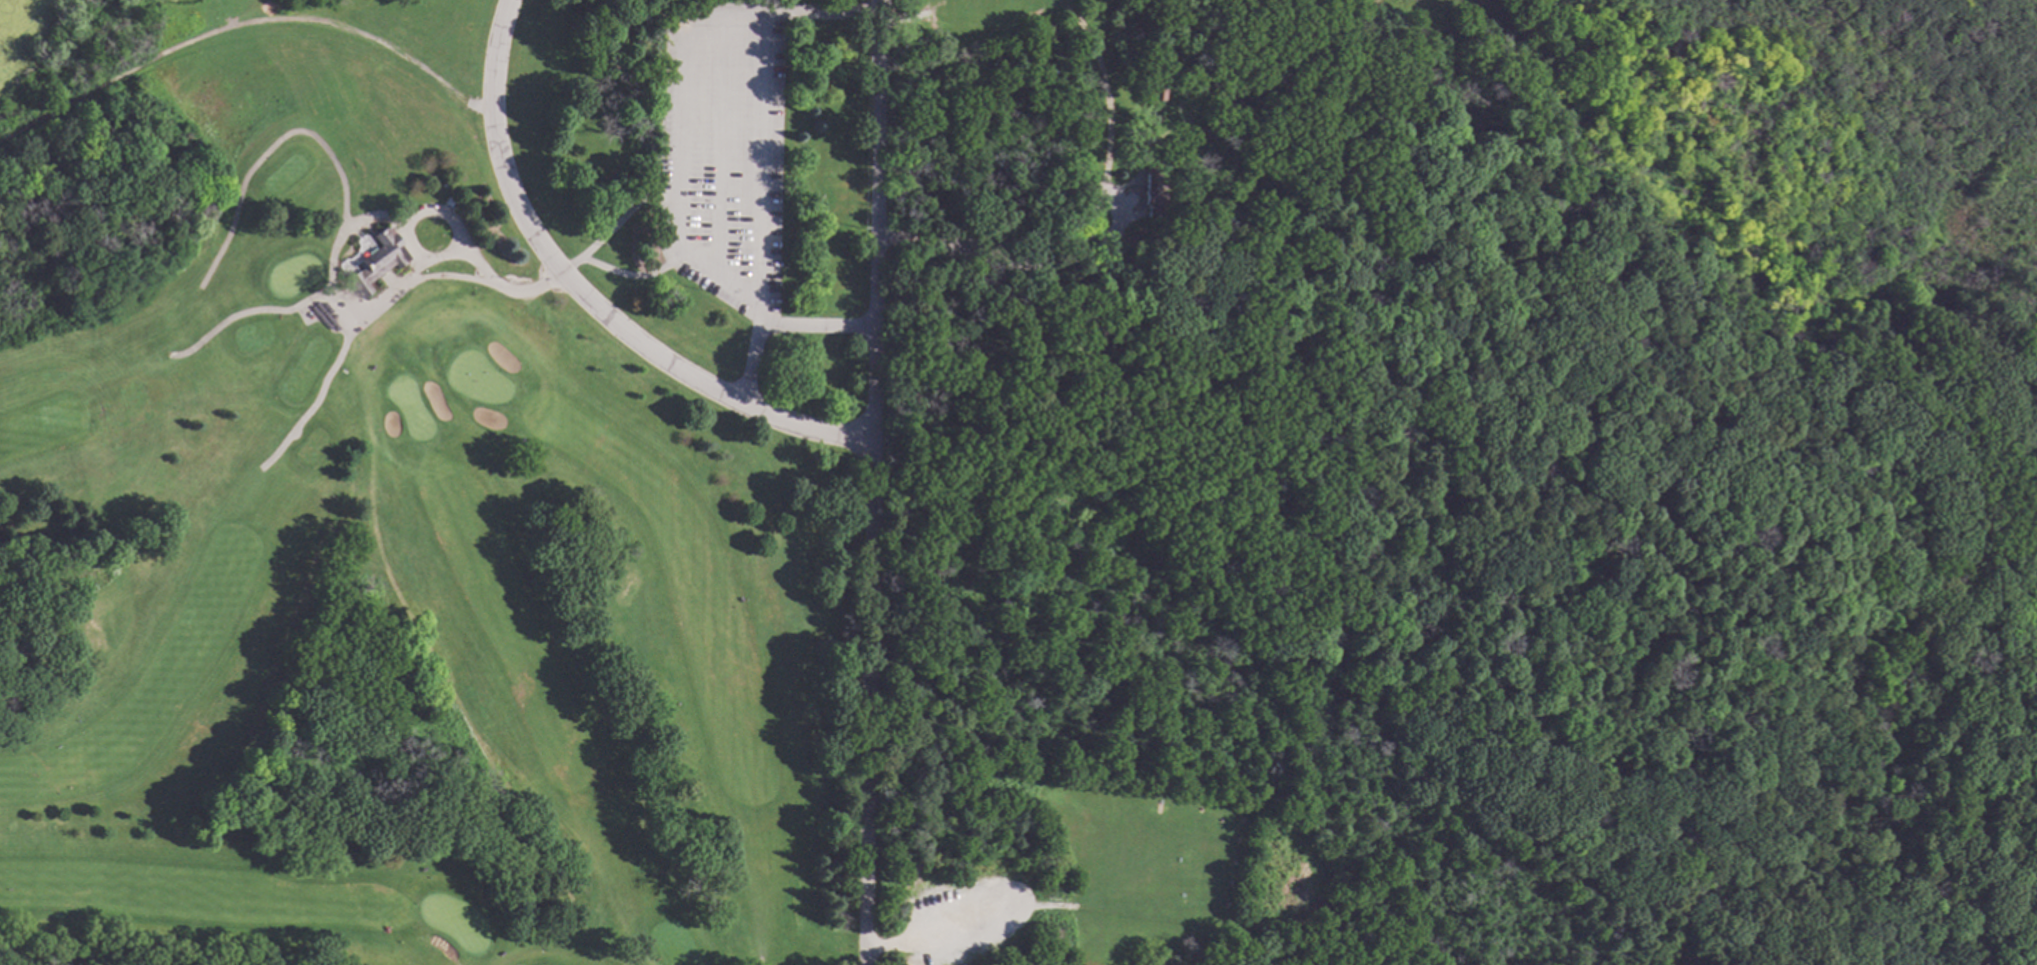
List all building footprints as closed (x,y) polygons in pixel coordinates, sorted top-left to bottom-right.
[(1165,74),(1163,100),(1150,99),(1153,72),(1165,74)] [(1156,191),(1161,191),(1161,216),(1145,216),(1145,204),(1141,204),(1141,191),(1143,191),(1143,174),(1156,174),(1156,191)] [(390,236),(394,233),(402,245),(400,246),(410,260),(396,270),(393,265),(367,284),(372,291),(361,299),(347,279),(364,266),(359,259),(379,245),(372,235),(383,227),(390,236)]
